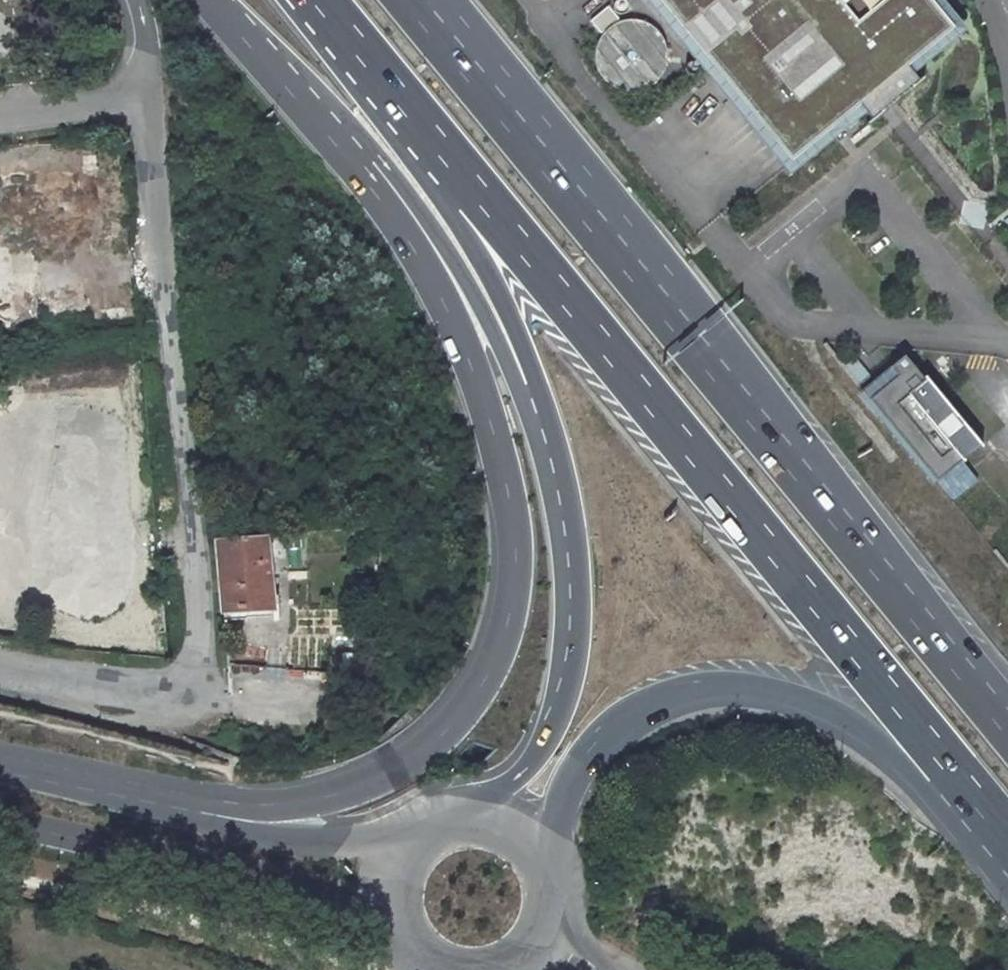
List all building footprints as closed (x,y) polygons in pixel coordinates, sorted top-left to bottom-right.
[(619,15),(624,13),(627,8),(624,2),(619,0),(614,2),(612,8),(614,13),(619,15)] [(928,0),(656,0),(789,163),(855,109),(868,124),(918,83),(906,67),(952,29),(928,0)] [(607,7),(589,22),(600,34),(617,19),(607,7)] [(663,70),(665,63),(666,56),(665,49),(663,43),(659,36),(655,31),(650,27),(643,23),(637,21),(630,21),(623,21),(616,24),(610,27),(604,31),(600,37),(597,43),(595,50),(594,57),(595,64),(597,70),(600,77),(605,82),(610,87),(616,90),(623,92),(630,92),(637,92),(644,90),(650,86),(655,82),(660,76),(663,70)] [(882,373),(862,390),(953,500),(977,480),(961,461),(981,444),(925,377),(923,379),(904,355),(890,367),(897,376),(890,382),(882,373)] [(265,536),(218,540),(224,609),(245,608),(271,607),(272,607),(271,596),(269,577),(279,575),(277,559),(268,560),(265,536)] [(277,595),(271,596),(272,607),(274,618),(280,618),(277,595)] [(271,607),(245,608),(245,617),(272,616),(271,607)]
